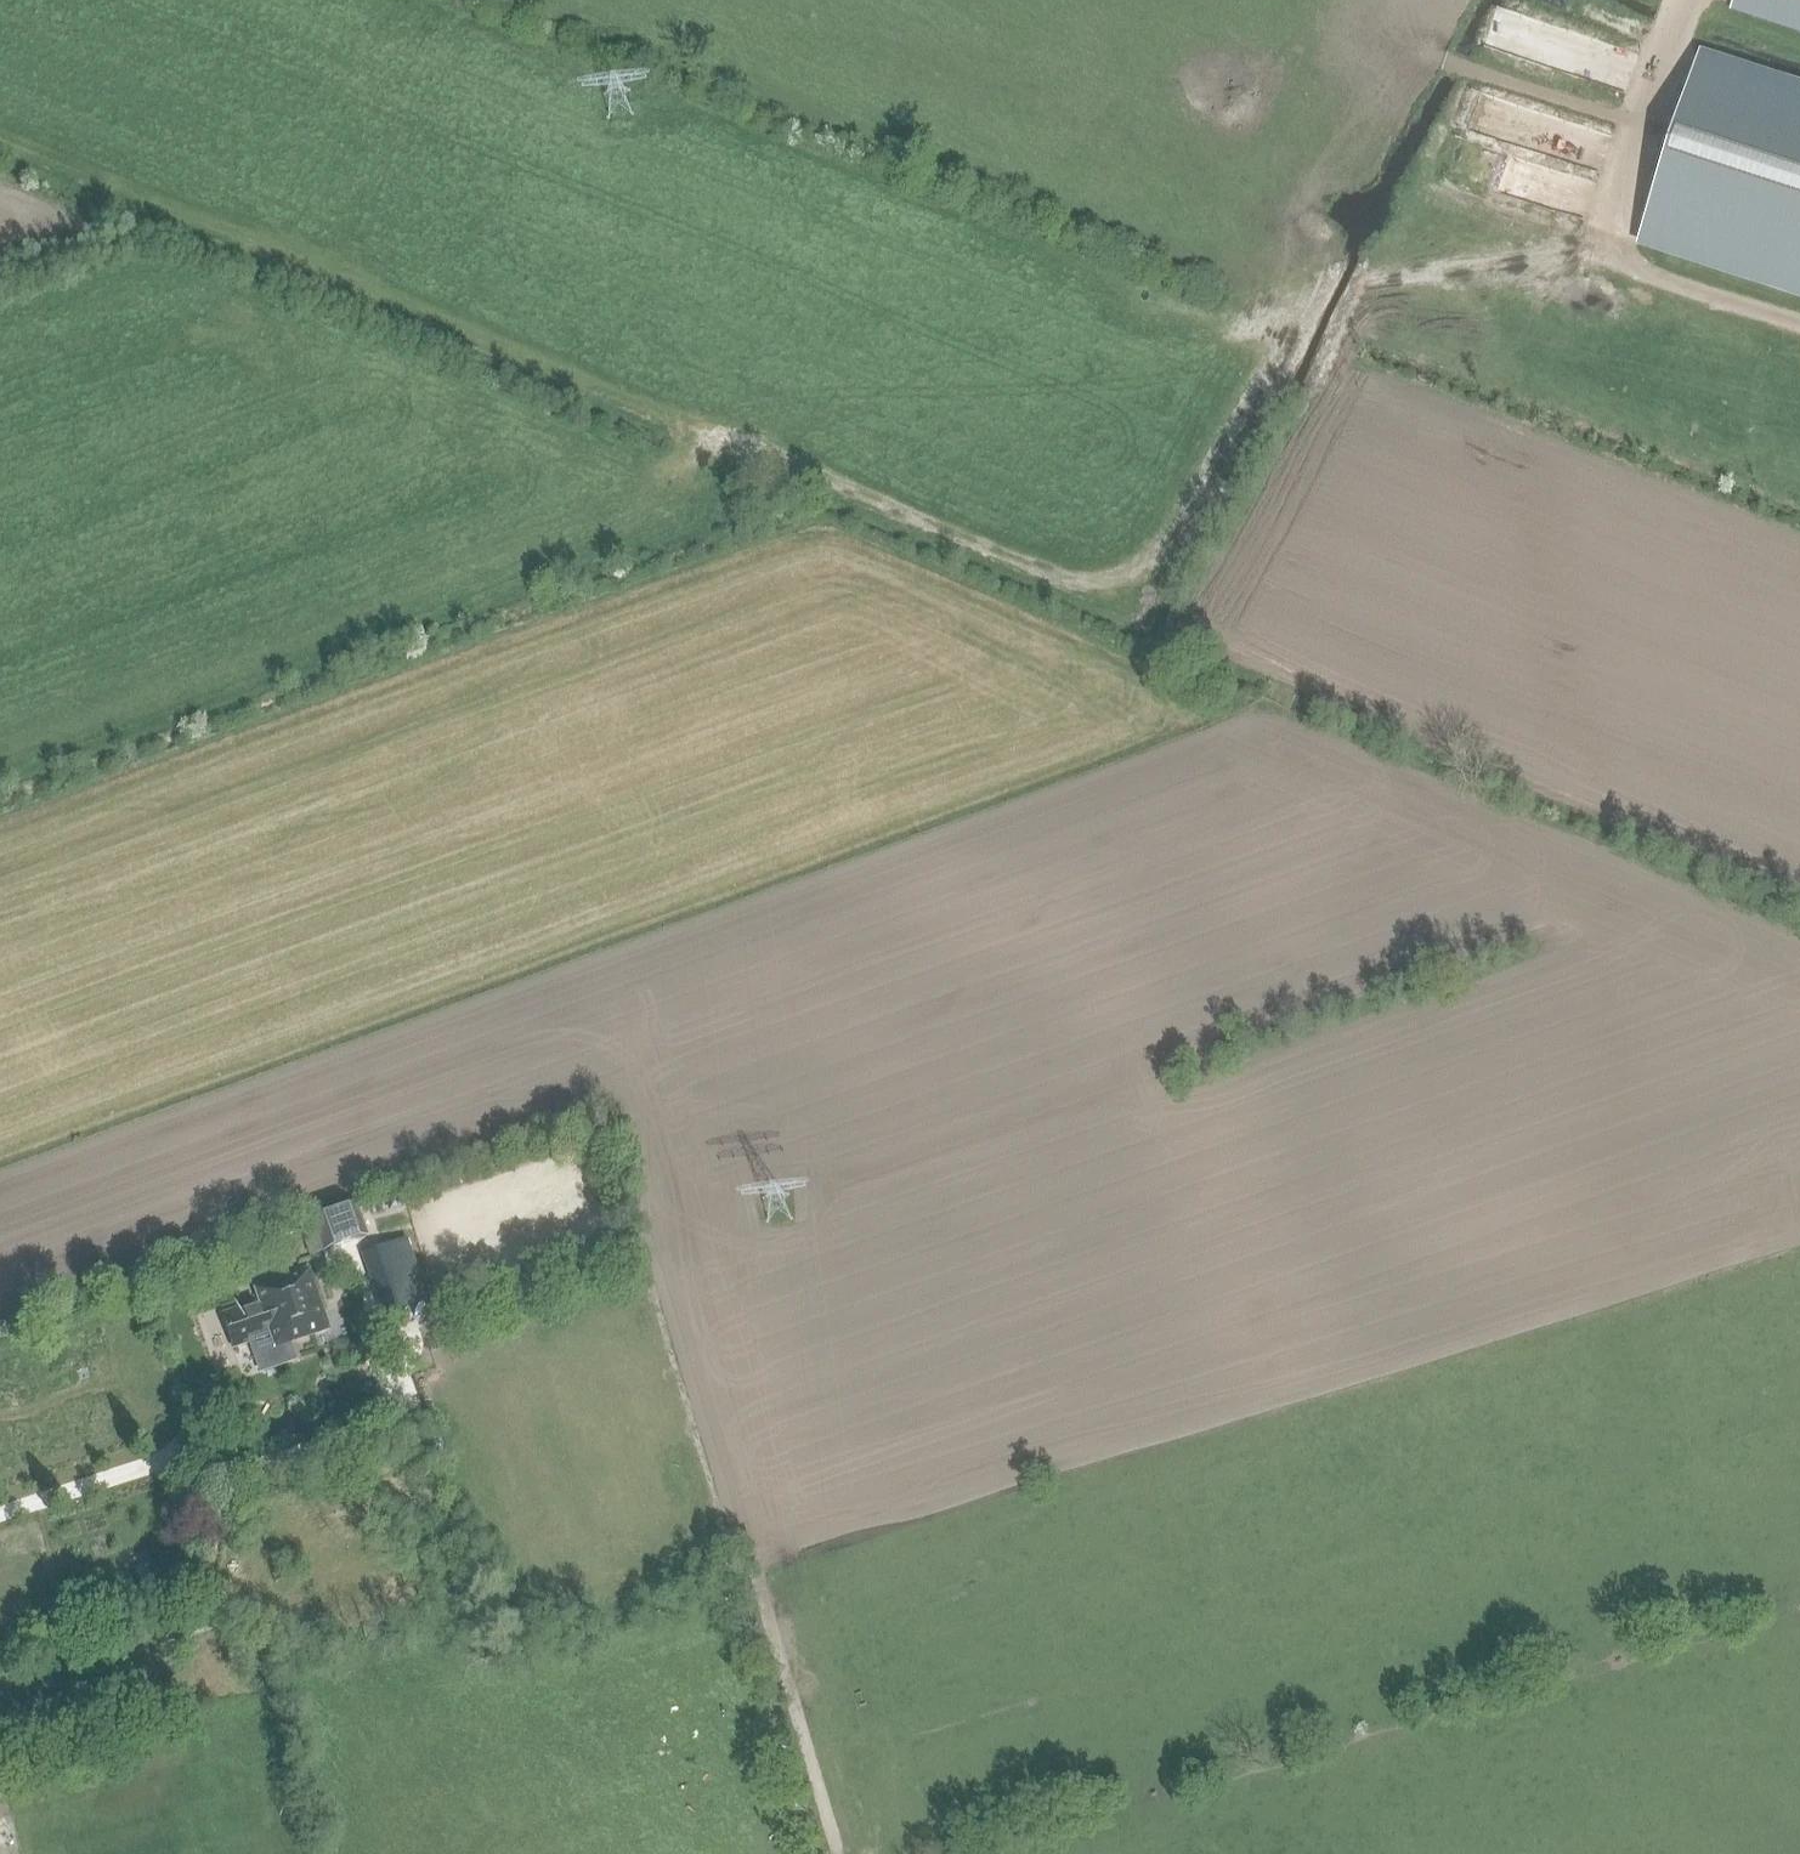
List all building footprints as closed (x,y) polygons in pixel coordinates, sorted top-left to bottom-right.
[(1731,9),(1799,31),(1799,0),(1733,0),(1731,9)] [(1639,241),(1799,294),(1799,92),(1699,59),(1639,241)] [(1509,136),(1516,101),(1472,93),(1465,127),(1509,136)] [(1462,131),(1449,175),(1589,218),(1604,167),(1577,159),(1582,141),(1580,140),(1582,133),(1564,127),(1554,159),(1462,131)] [(390,1211),(401,1208),(398,1195),(386,1198),(390,1211)] [(368,1236),(357,1205),(310,1220),(321,1252),(368,1236)] [(404,1310),(383,1247),(361,1255),(381,1318),(404,1310)] [(328,1325),(308,1267),(255,1285),(259,1297),(221,1310),(233,1344),(271,1331),(275,1343),(328,1325)] [(0,1816),(0,1849),(17,1844),(9,1814),(0,1816)]
